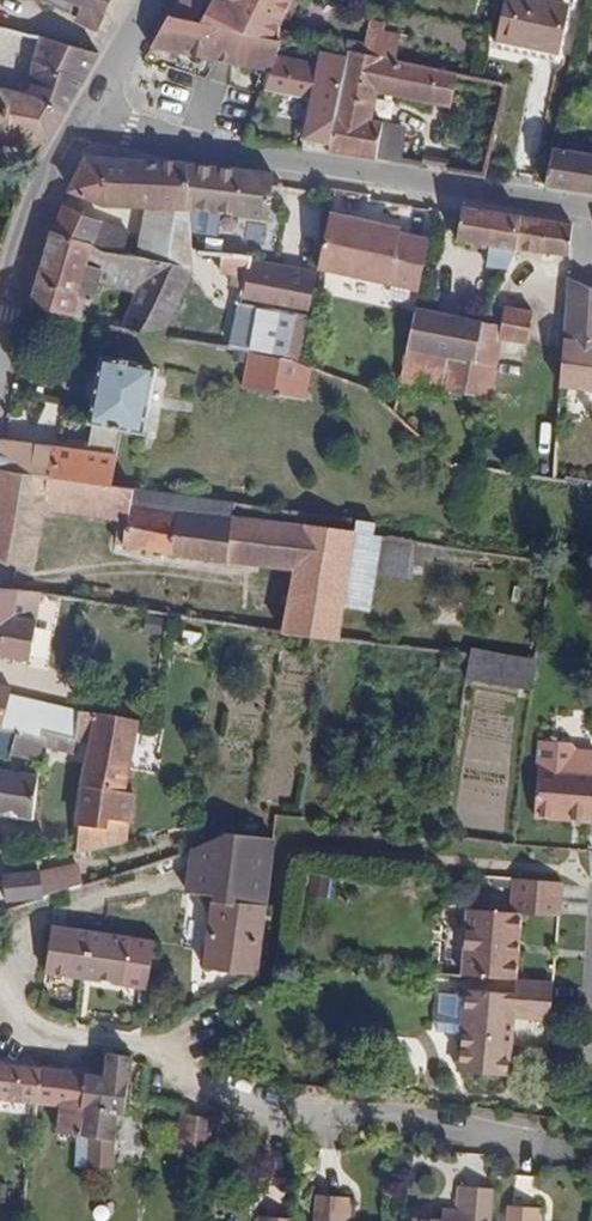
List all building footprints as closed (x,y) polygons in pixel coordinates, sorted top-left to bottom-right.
[(80,10),(88,13),(94,0),(58,0),(80,10)] [(109,0),(94,0),(88,13),(80,10),(75,21),(95,31),(109,0)] [(205,0),(181,0),(170,16),(195,22),(205,0)] [(223,4),(216,0),(211,0),(200,23),(213,26),(223,4)] [(292,0),(225,0),(223,4),(213,26),(228,30),(279,41),(280,21),(292,0)] [(566,7),(537,0),(507,0),(493,58),(552,71),(566,7)] [(275,57),(280,42),(279,41),(228,30),(227,42),(196,41),(196,22),(195,22),(170,16),(168,16),(150,47),(270,71),(275,57)] [(227,42),(228,30),(213,26),(200,23),(196,22),(196,41),(227,42)] [(396,61),(401,37),(381,32),(383,25),(371,23),(363,55),(396,61)] [(98,53),(38,39),(36,44),(95,59),(98,53)] [(83,80),(95,59),(36,44),(31,67),(83,80)] [(444,106),(452,73),(396,61),(363,55),(349,52),(345,71),(331,146),(329,153),(376,160),(382,124),(370,121),(376,92),(444,106)] [(331,146),(345,71),(275,57),(270,71),(263,89),(283,92),(273,145),(294,147),(299,118),(306,119),(303,141),(331,146)] [(83,80),(31,67),(24,96),(0,92),(0,135),(45,143),(83,80)] [(419,167),(426,132),(382,124),(376,160),(419,167)] [(45,143),(0,135),(0,148),(40,152),(45,143)] [(552,150),(544,186),(591,193),(591,156),(552,150)] [(187,209),(184,165),(86,158),(70,191),(100,205),(144,207),(187,209)] [(269,219),(272,175),(184,165),(187,209),(222,213),(269,219)] [(124,253),(129,233),(63,206),(52,232),(124,253)] [(189,231),(187,209),(144,207),(140,237),(137,257),(150,261),(192,274),(189,231)] [(516,250),(521,217),(463,208),(458,240),(487,245),(478,264),(508,269),(516,250)] [(219,234),(222,213),(187,209),(189,231),(219,234)] [(345,270),(362,216),(331,210),(320,265),(345,270)] [(404,257),(411,231),(401,229),(402,225),(362,216),(345,270),(421,284),(426,261),(404,257)] [(569,258),(573,226),(521,217),(516,250),(542,254),(551,256),(569,258)] [(426,261),(431,235),(411,231),(404,257),(426,261)] [(135,291),(150,261),(137,257),(124,253),(52,232),(30,307),(74,318),(80,297),(87,299),(95,301),(100,283),(135,291)] [(137,257),(140,237),(129,233),(124,253),(137,257)] [(551,262),(551,256),(542,254),(541,261),(551,262)] [(251,261),(251,258),(221,256),(220,273),(232,274),(227,301),(240,303),(248,273),(251,261)] [(163,339),(192,274),(150,261),(135,291),(118,328),(163,339)] [(276,278),(278,266),(251,261),(248,273),(276,278)] [(307,317),(319,272),(278,266),(276,278),(248,273),(240,303),(295,314),(307,317)] [(567,277),(560,387),(591,392),(591,288),(567,277)] [(81,319),(87,299),(80,297),(74,318),(81,319)] [(286,357),(295,314),(240,303),(231,347),(250,350),(286,357)] [(497,369),(501,342),(525,346),(528,346),(532,313),(503,308),(500,325),(483,322),(475,362),(445,357),(439,389),(492,400),(497,369)] [(475,362),(483,322),(415,309),(400,381),(439,389),(445,357),(475,362)] [(542,348),(546,314),(532,313),(528,346),(542,348)] [(297,361),(307,317),(295,314),(286,357),(297,361)] [(520,372),(525,346),(501,342),(497,369),(520,372)] [(305,399),(312,368),(297,361),(286,357),(250,350),(243,387),(305,399)] [(142,433),(154,369),(101,358),(89,423),(93,424),(121,429),(142,433)] [(121,429),(93,424),(88,453),(1,441),(0,448),(0,471),(111,486),(121,429)] [(416,544),(373,535),(375,523),(111,486),(0,471),(0,558),(33,570),(39,547),(45,511),(127,522),(123,546),(227,564),(228,562),(293,569),(287,601),(344,608),(371,611),(376,577),(378,561),(413,567),(414,560),(416,544)] [(432,562),(434,547),(416,544),(414,560),(432,562)] [(411,582),(413,567),(378,561),(376,577),(411,582)] [(41,593),(0,589),(0,656),(30,663),(37,624),(41,593)] [(111,605),(112,596),(93,593),(92,602),(111,605)] [(339,640),(344,608),(287,601),(282,633),(339,640)] [(200,646),(202,634),(184,630),(181,642),(200,646)] [(471,649),(470,656),(467,672),(466,680),(530,690),(535,658),(471,649)] [(467,672),(470,656),(442,653),(440,669),(467,672)] [(11,688),(0,685),(0,728),(8,700),(11,688)] [(80,711),(8,700),(0,728),(0,730),(16,732),(27,734),(42,739),(43,732),(75,739),(76,733),(80,711)] [(126,791),(139,721),(80,711),(76,733),(91,736),(83,784),(73,852),(128,843),(135,793),(126,791)] [(16,732),(0,730),(0,754),(11,756),(16,732)] [(42,747),(42,739),(27,734),(16,732),(11,756),(41,762),(42,747)] [(72,754),(75,739),(43,732),(42,739),(42,747),(72,754)] [(570,768),(572,756),(567,751),(540,749),(538,765),(570,768)] [(570,768),(538,765),(534,817),(591,823),(591,817),(591,770),(570,768)] [(37,774),(0,768),(0,814),(32,820),(37,774)] [(186,813),(187,802),(174,800),(173,811),(186,813)] [(267,906),(276,836),(192,849),(188,892),(213,895),(203,968),(258,975),(266,906),(267,906)] [(83,885),(77,864),(45,871),(51,896),(83,885)] [(51,896),(45,871),(4,875),(6,901),(51,896)] [(516,980),(522,914),(559,917),(562,882),(513,878),(510,913),(468,909),(462,975),(516,980)] [(84,978),(91,932),(52,926),(45,972),(84,978)] [(145,988),(151,941),(91,932),(84,978),(145,988)] [(550,1021),(553,983),(516,980),(515,993),(441,988),(438,1024),(460,1026),(456,1072),(510,1077),(515,1018),(550,1021)] [(124,1115),(129,1081),(132,1058),(106,1054),(104,1075),(85,1073),(86,1167),(110,1168),(112,1142),(113,1142),(118,1115),(124,1115)] [(38,1068),(0,1063),(0,1098),(34,1103),(38,1068)] [(86,1167),(85,1073),(38,1068),(34,1103),(60,1106),(57,1134),(77,1137),(76,1167),(86,1167)] [(211,1130),(212,1122),(182,1119),(182,1126),(211,1130)] [(208,1158),(211,1130),(182,1126),(178,1154),(208,1158)] [(493,1191),(462,1188),(459,1213),(459,1220),(491,1220),(493,1191)] [(351,1199),(317,1196),(315,1220),(349,1220),(351,1199)] [(543,1213),(509,1210),(508,1220),(543,1220),(543,1213)] [(459,1213),(444,1211),(444,1220),(459,1220),(459,1213)]
